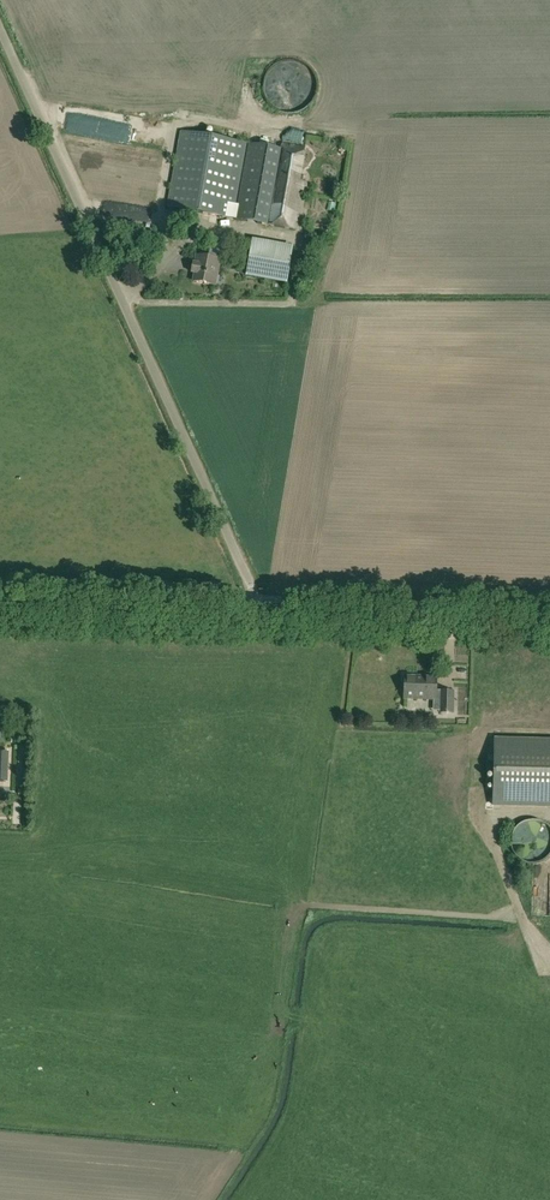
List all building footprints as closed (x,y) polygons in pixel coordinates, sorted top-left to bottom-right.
[(242,144),(188,133),(182,132),(168,207),(228,219),(242,144)] [(268,225),(282,149),(250,143),(236,219),(268,225)] [(283,143),(282,149),(268,225),(296,230),(305,182),(299,181),(306,147),(283,143)] [(87,149),(86,160),(100,161),(100,149),(87,149)] [(124,156),(122,169),(151,174),(153,161),(145,160),(146,159),(139,158),(139,159),(124,156)] [(292,248),(253,241),(247,277),(287,283),(292,248)] [(219,263),(219,261),(197,256),(195,267),(196,267),(193,282),(214,286),(217,272),(215,271),(217,262),(219,263)] [(453,713),(453,692),(436,691),(437,677),(405,676),(404,698),(441,699),(440,713),(453,713)] [(449,676),(437,678),(439,689),(451,686),(449,676)] [(495,741),(494,804),(549,806),(549,743),(495,741)] [(8,781),(8,750),(0,750),(0,781),(8,781)] [(549,828),(547,827),(546,825),(542,822),(537,821),(532,821),(527,821),(523,823),(519,825),(517,827),(514,831),(512,835),(511,840),(511,842),(512,847),(513,849),(515,854),(518,857),(522,860),(527,862),(529,863),(534,863),(538,862),(543,860),(547,857),(548,856),(549,854),(549,830),(549,828)] [(548,914),(548,903),(539,903),(539,914),(548,914)]
